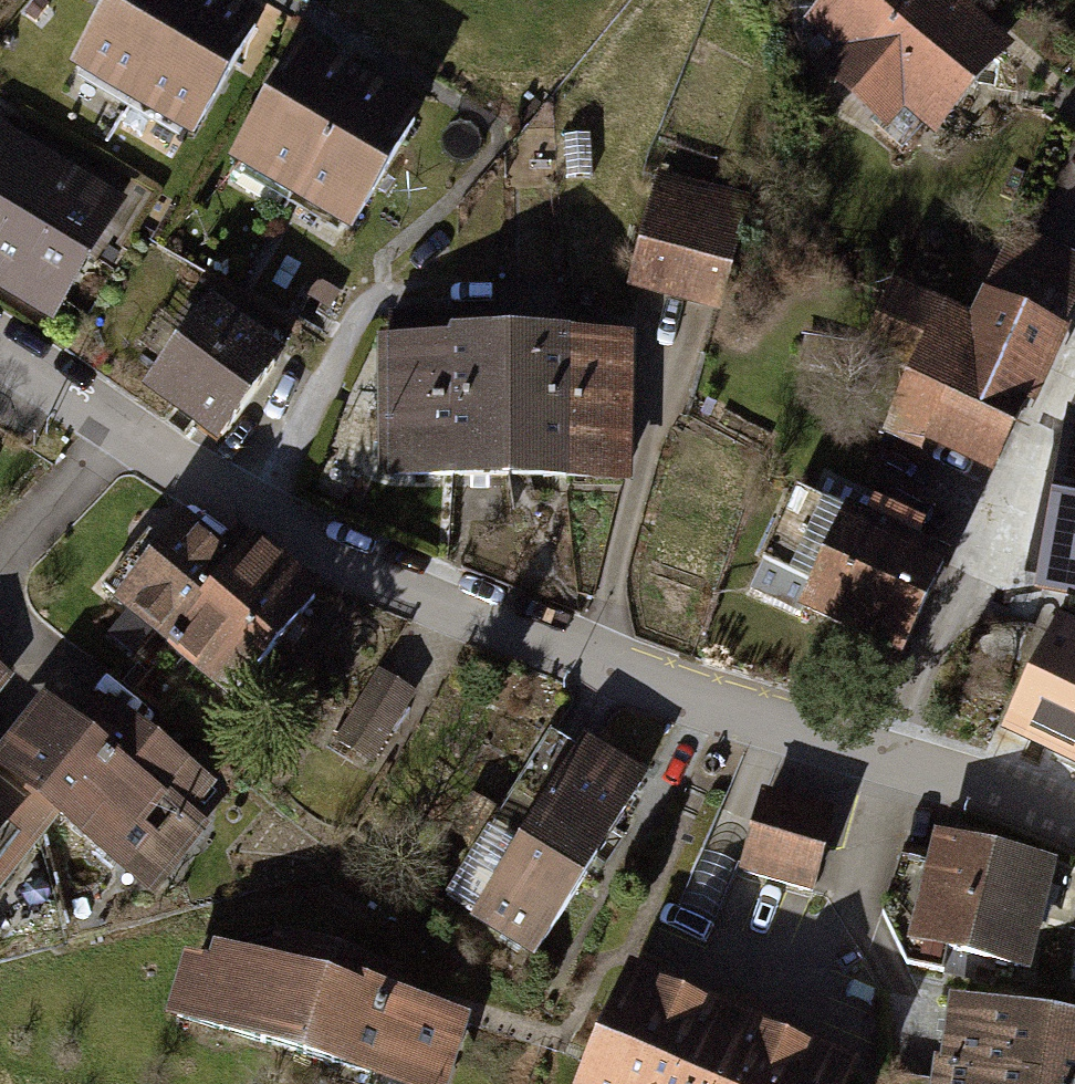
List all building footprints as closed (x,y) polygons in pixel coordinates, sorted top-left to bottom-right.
[(80,71),(139,105),(199,0),(121,0),(80,71)] [(223,0),(199,0),(139,105),(192,134),(258,21),(223,0)] [(926,0),(838,0),(797,48),(829,76),(810,99),(881,158),(900,136),(924,156),(1002,65),(926,0)] [(362,84),(305,49),(238,161),(295,195),(362,84)] [(416,116),(362,84),(295,195),(349,227),(416,116)] [(52,324),(88,265),(108,277),(136,231),(116,219),(125,204),(0,128),(0,293),(52,324)] [(719,317),(747,212),(651,187),(623,292),(719,317)] [(862,343),(912,366),(886,424),(984,468),(1018,394),(1033,401),(1066,328),(1058,325),(1074,288),(1074,259),(1011,230),(969,323),(887,287),(862,343)] [(285,358),(209,302),(139,396),(215,452),(285,358)] [(456,346),(382,346),(382,475),(622,477),(623,340),(456,339),(456,346)] [(1036,610),(1074,617),(1074,434),(1068,433),(1036,610)] [(844,509),(799,606),(892,648),(936,552),(912,541),(920,524),(874,504),(867,519),(844,509)] [(122,604),(174,649),(239,568),(187,526),(122,604)] [(174,649),(233,696),(314,596),(255,549),(239,568),(174,649)] [(1074,789),(1074,646),(1053,636),(998,753),(1074,789)] [(414,692),(375,668),(331,739),(371,763),(414,692)] [(11,679),(0,670),(0,693),(11,679)] [(58,813),(153,888),(202,827),(187,814),(209,786),(97,698),(74,727),(44,703),(0,758),(0,886),(58,813)] [(639,777),(585,745),(479,921),(532,953),(639,777)] [(837,811),(762,791),(740,875),(815,895),(837,811)] [(941,842),(917,939),(1026,965),(1049,869),(941,842)] [(180,1015),(398,1083),(443,1083),(464,1019),(391,996),(397,976),(276,938),(266,969),(218,954),(212,972),(196,967),(180,1015)] [(588,1083),(844,1083),(850,1069),(634,977),(588,1083)] [(955,1007),(942,1083),(1074,1083),(1074,1027),(955,1007)]
